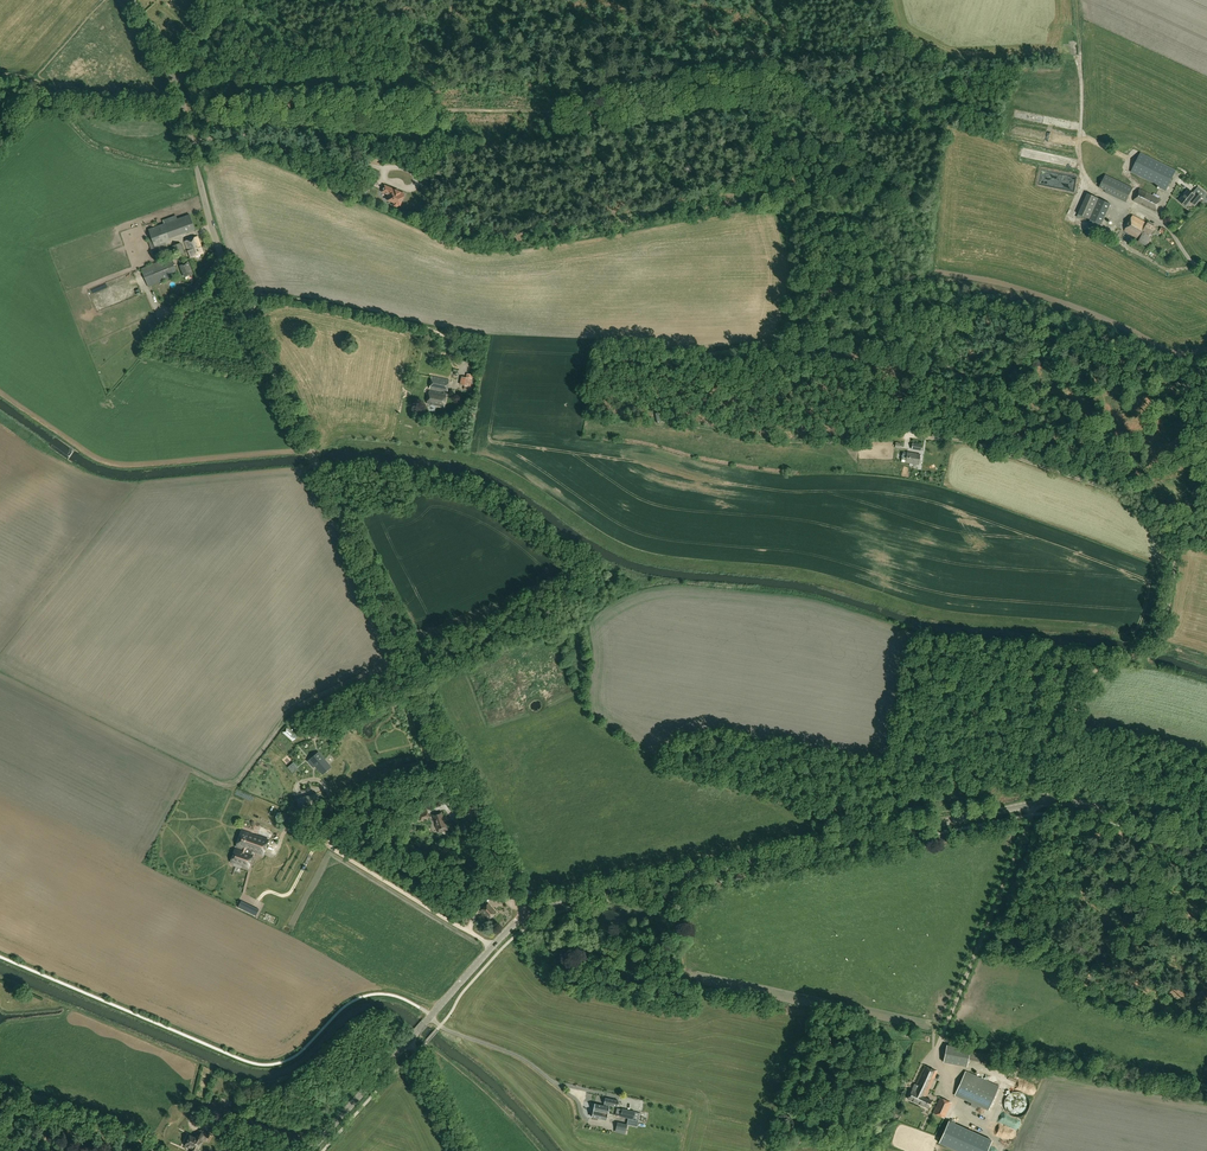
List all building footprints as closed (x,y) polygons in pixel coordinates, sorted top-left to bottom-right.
[(1019,99),(1018,107),(1030,108),(1030,100),(1019,99)] [(1075,162),(1030,152),(1029,157),(1074,167),(1075,162)] [(1166,191),(1177,171),(1141,153),(1132,172),(1161,187),(1161,188),(1166,191)] [(1127,201),(1133,188),(1106,175),(1100,188),(1127,201)] [(385,187),(383,192),(389,195),(387,200),(394,203),(394,204),(394,206),(396,207),(398,206),(399,205),(400,205),(404,195),(385,187)] [(1156,211),(1162,200),(1140,189),(1134,201),(1156,211)] [(1189,190),(1180,200),(1187,207),(1191,202),(1196,205),(1202,198),(1197,193),(1195,195),(1189,190)] [(1100,229),(1111,204),(1089,194),(1079,214),(1091,220),(1089,224),(1100,229)] [(195,227),(190,215),(175,220),(180,233),(195,227)] [(1134,217),(1126,231),(1140,239),(1139,241),(1148,246),(1158,228),(1149,223),(1148,225),(1134,217)] [(204,253),(198,236),(185,242),(191,258),(204,253)] [(181,243),(174,246),(180,262),(188,259),(181,243)] [(178,275),(171,257),(142,269),(149,287),(178,275)] [(181,265),(185,276),(192,273),(188,263),(181,265)] [(461,376),(460,385),(464,386),(464,390),(472,391),(473,387),(471,386),(472,379),(466,377),(461,376)] [(444,407),(449,380),(432,377),(430,389),(444,392),(444,393),(429,391),(427,404),(444,407)] [(906,463),(919,465),(921,454),(908,452),(906,463)] [(310,745),(300,753),(305,759),(307,756),(314,764),(321,758),(310,745)] [(328,774),(330,780),(350,775),(351,778),(352,777),(348,763),(343,764),(344,769),(339,770),(339,771),(328,774)] [(430,818),(428,810),(418,814),(420,821),(430,818)] [(442,812),(433,815),(439,833),(448,830),(446,825),(444,819),(442,812)] [(432,818),(424,821),(426,826),(434,823),(432,818)] [(264,855),(269,840),(242,830),(237,846),(243,849),(242,851),(236,849),(231,861),(248,868),(253,855),(252,854),(253,851),(264,855)] [(533,892),(526,889),(523,894),(530,898),(533,892)] [(478,894),(472,900),(476,904),(482,898),(478,894)] [(477,903),(480,908),(487,903),(484,899),(477,903)] [(489,919),(496,913),(488,904),(481,911),(489,919)] [(256,915),(259,910),(252,906),(249,912),(256,915)] [(971,1050),(947,1045),(944,1063),(967,1067),(971,1050)] [(908,1098),(929,1108),(932,1102),(925,1098),(937,1072),(926,1066),(916,1086),(915,1086),(913,1091),(912,1091),(908,1098)] [(967,1071),(956,1096),(972,1103),(977,1106),(989,1111),(1000,1086),(967,1071)] [(945,1119),(952,1102),(940,1097),(932,1113),(945,1119)] [(593,1110),(608,1113),(610,1105),(617,1107),(619,1100),(606,1098),(604,1106),(595,1104),(593,1110)] [(639,1113),(635,1112),(635,1111),(622,1108),(620,1116),(629,1118),(627,1124),(628,1124),(628,1125),(638,1127),(639,1120),(638,1120),(639,1113)] [(607,1120),(608,1113),(593,1110),(592,1117),(607,1120)] [(958,1150),(987,1150),(992,1140),(949,1121),(939,1142),(958,1150)] [(626,1131),(628,1125),(628,1124),(627,1124),(618,1122),(616,1129),(626,1131)] [(207,1140),(209,1134),(200,1131),(199,1134),(199,1135),(198,1137),(196,1136),(195,1139),(190,1137),(187,1145),(194,1147),(193,1150),(198,1150),(203,1139),(207,1140)]
